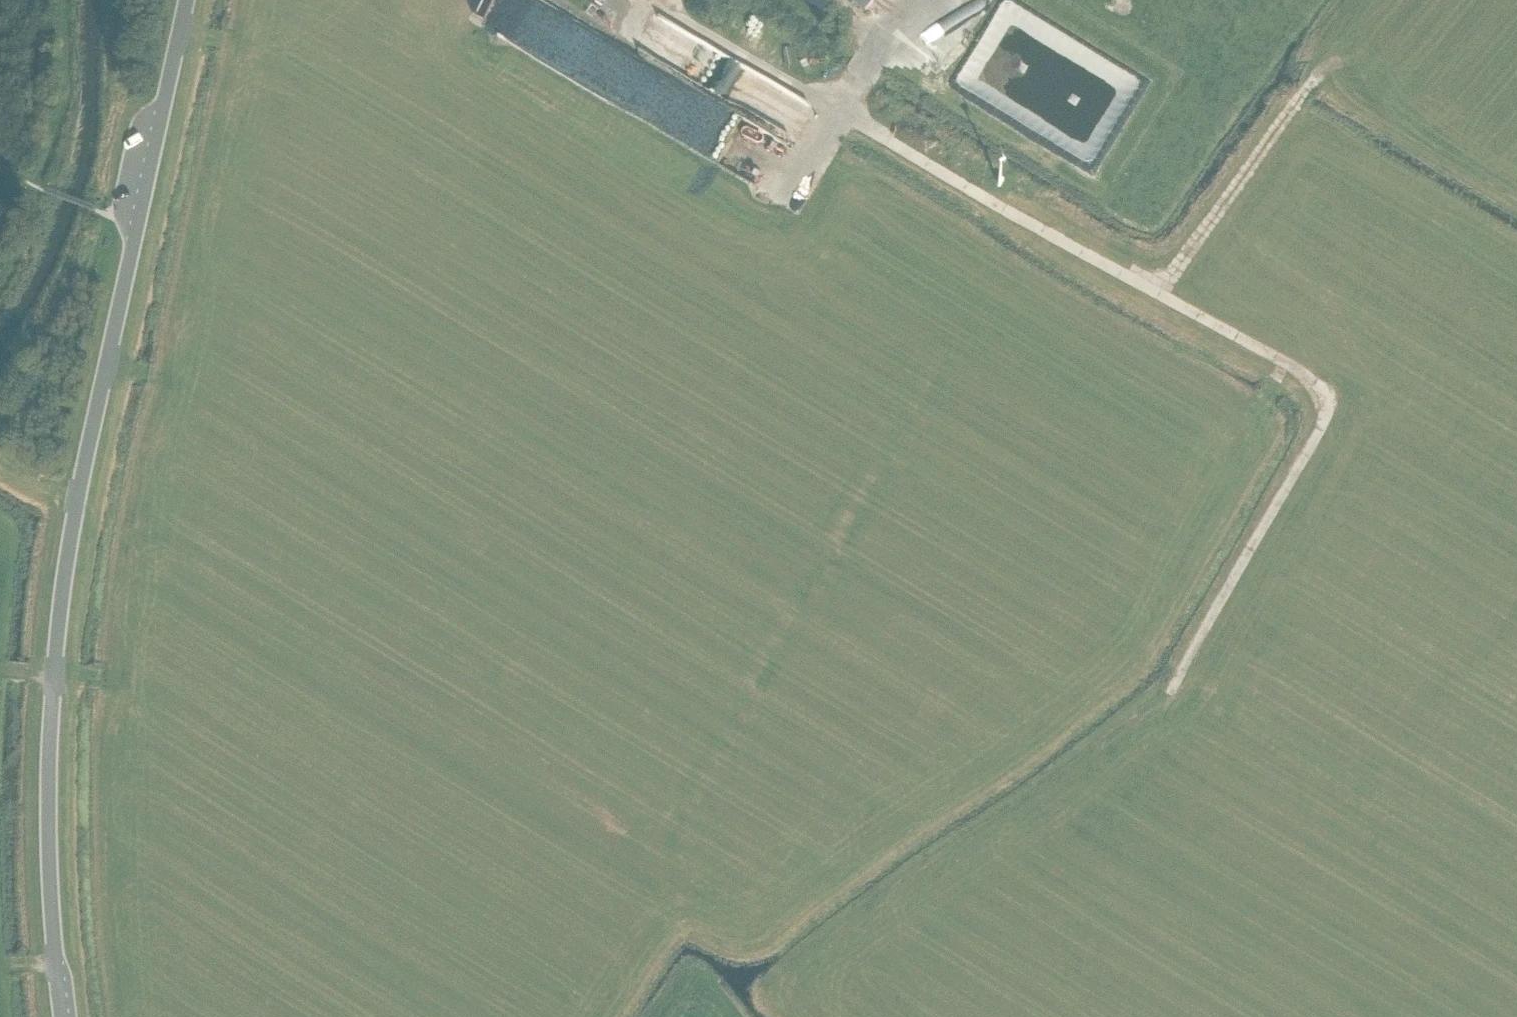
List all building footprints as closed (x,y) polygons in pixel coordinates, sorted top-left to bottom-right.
[(866,11),(876,0),(854,0),(866,11)] [(956,76),(971,69),(980,57),(986,42),(985,27),(980,13),(969,2),(964,0),(923,0),(912,9),(905,23),(903,38),(907,53),(914,65),(928,74),(941,78),(956,76)] [(627,51),(619,66),(630,72),(638,57),(627,51)]
